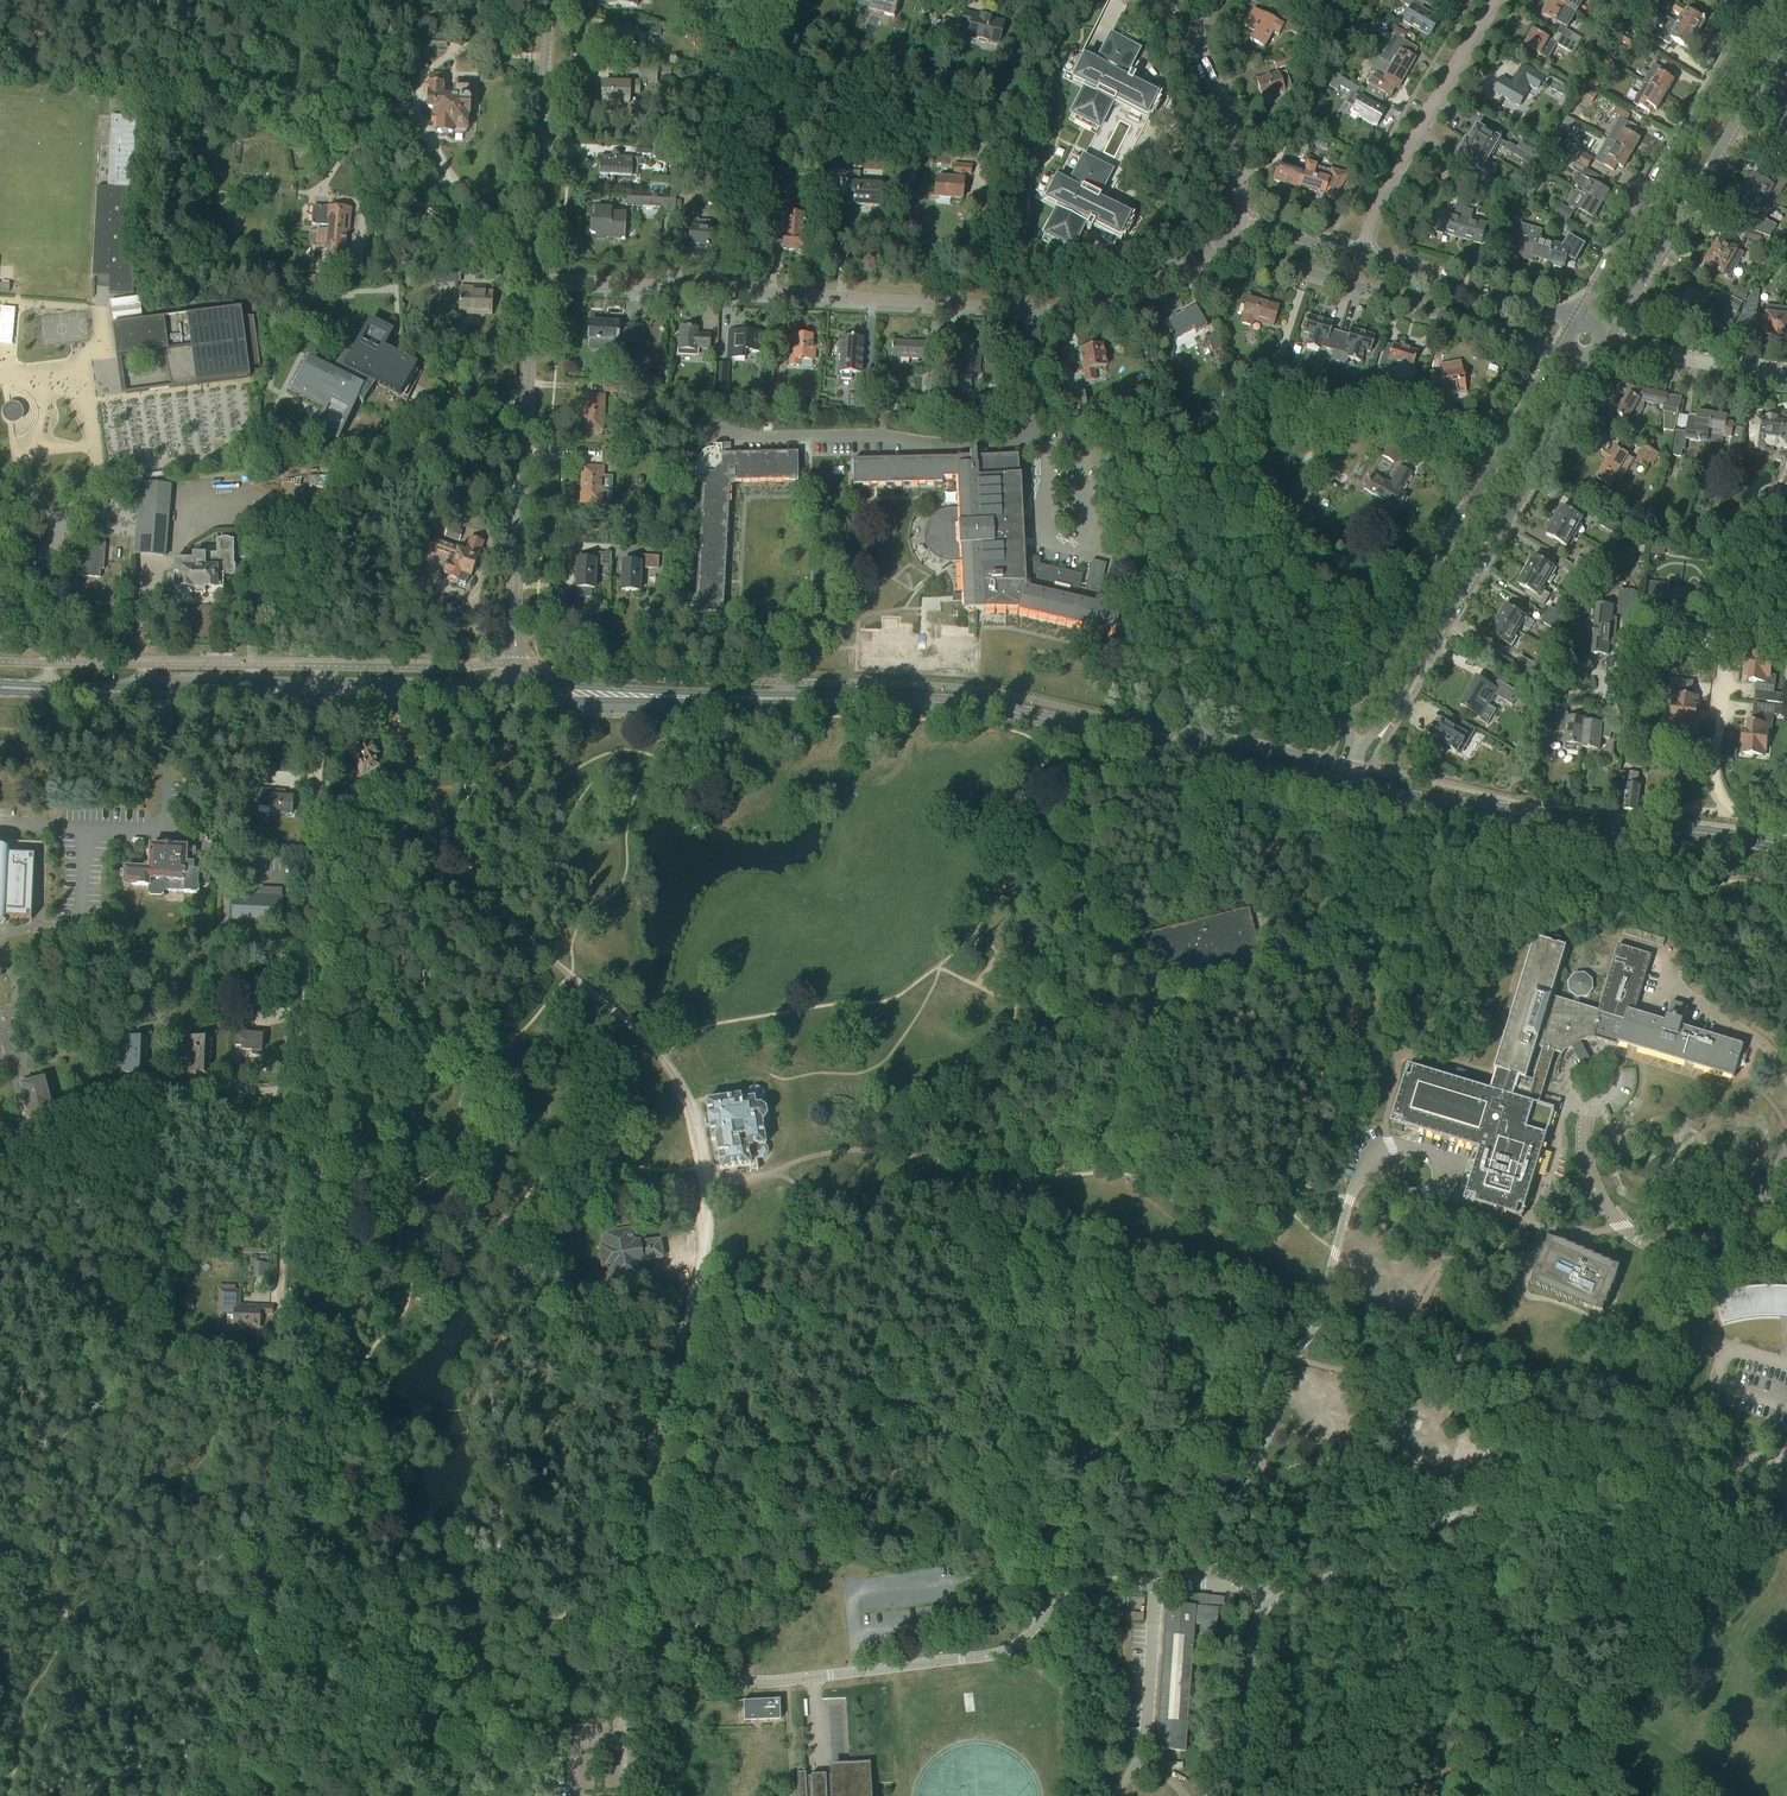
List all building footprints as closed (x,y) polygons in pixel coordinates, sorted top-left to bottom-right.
[(1410,8),(1403,21),(1429,36),(1438,20),(1421,9),(1425,2),(1421,0),(1407,0),(1405,5),(1410,8)] [(1552,1),(1567,9),(1576,14),(1584,0),(1552,0),(1552,1)] [(1567,9),(1552,1),(1543,15),(1562,25),(1557,33),(1561,36),(1570,41),(1574,34),(1567,30),(1576,14),(1567,9)] [(1698,35),(1706,21),(1677,4),(1673,10),(1681,15),(1677,23),(1698,35)] [(1265,15),(1258,12),(1254,9),(1245,25),(1255,32),(1250,40),(1264,48),(1273,33),(1278,35),(1283,26),(1297,34),(1301,27),(1282,16),(1278,23),(1265,15)] [(980,17),(965,13),(962,25),(971,27),(968,37),(978,40),(978,41),(986,43),(986,42),(999,45),(1004,22),(991,19),(991,17),(980,15),(980,17)] [(1407,43),(1403,41),(1407,34),(1379,18),(1375,25),(1395,36),(1387,50),(1398,56),(1392,66),(1406,74),(1414,59),(1402,52),(1407,43)] [(1677,23),(1668,18),(1657,37),(1671,45),(1674,40),(1690,49),(1694,42),(1696,43),(1700,37),(1698,36),(1698,35),(1677,23)] [(949,39),(953,22),(944,20),(940,37),(949,39)] [(494,25),(487,24),(485,38),(492,39),(494,25)] [(661,36),(661,25),(641,24),(641,34),(617,33),(617,30),(606,30),(605,51),(639,53),(646,53),(647,35),(661,36)] [(1341,35),(1344,28),(1338,25),(1335,32),(1341,35)] [(1629,37),(1618,30),(1614,37),(1625,43),(1629,37)] [(1556,44),(1534,31),(1525,46),(1540,55),(1541,54),(1548,59),(1556,44),(1574,54),(1579,46),(1570,41),(1561,36),(1556,44)] [(447,48),(448,33),(433,32),(432,39),(423,38),(423,47),(447,48)] [(1126,75),(1138,52),(1130,49),(1133,42),(1113,32),(1098,61),(1091,58),(1086,56),(1084,61),(1082,60),(1079,58),(1070,75),(1074,77),(1073,77),(1075,78),(1072,83),(1084,89),(1073,111),(1072,112),(1078,115),(1077,117),(1094,126),(1095,123),(1101,126),(1112,103),(1130,112),(1128,117),(1139,122),(1141,118),(1148,121),(1150,116),(1152,117),(1152,116),(1153,113),(1155,114),(1161,104),(1158,103),(1160,100),(1161,100),(1161,99),(1159,99),(1162,94),(1134,79),(1135,77),(1130,74),(1129,77),(1126,75)] [(1650,48),(1654,42),(1638,33),(1634,39),(1646,46),(1650,48)] [(1606,51),(1602,59),(1608,62),(1612,55),(1606,51)] [(1277,69),(1294,64),(1294,63),(1300,61),(1301,59),(1291,56),(1274,61),(1277,69)] [(1369,73),(1374,76),(1365,92),(1375,97),(1379,91),(1390,97),(1395,87),(1397,89),(1406,74),(1392,66),(1378,58),(1369,73)] [(1608,62),(1602,59),(1587,86),(1585,85),(1584,87),(1597,94),(1599,92),(1596,91),(1610,64),(1608,62)] [(673,73),(673,65),(662,65),(662,73),(673,73)] [(1643,82),(1645,83),(1650,86),(1665,95),(1674,80),(1669,77),(1670,75),(1666,72),(1654,65),(1643,82)] [(658,84),(658,66),(640,66),(640,82),(619,81),(619,84),(603,84),(602,101),(618,101),(618,103),(629,103),(629,93),(640,94),(640,85),(646,85),(646,84),(658,84)] [(1537,89),(1544,78),(1523,66),(1513,83),(1503,78),(1495,92),(1519,106),(1527,92),(1526,91),(1529,84),(1537,89)] [(1263,99),(1292,89),(1286,72),(1257,82),(1263,99)] [(1565,90),(1569,82),(1550,72),(1546,80),(1565,90)] [(454,89),(443,88),(443,75),(430,74),(428,109),(434,109),(433,126),(436,126),(436,133),(454,134),(454,133),(465,134),(467,132),(468,117),(469,117),(469,114),(472,111),(473,104),(470,100),(470,98),(469,98),(469,89),(473,89),(474,82),(454,81),(454,89)] [(1336,75),(1330,87),(1337,91),(1340,86),(1354,95),(1355,95),(1355,96),(1359,89),(1336,75)] [(1650,86),(1645,83),(1634,104),(1650,113),(1653,108),(1656,110),(1665,95),(1650,86)] [(1592,104),(1597,94),(1584,87),(1578,98),(1584,101),(1584,100),(1592,104)] [(1354,95),(1350,102),(1356,105),(1351,113),(1376,127),(1384,112),(1359,98),(1355,96),(1355,95),(1354,95)] [(779,103),(777,118),(793,120),(794,104),(779,103)] [(1626,121),(1629,115),(1616,107),(1612,113),(1626,121)] [(136,117),(111,116),(108,187),(132,188),(136,117)] [(177,135),(177,117),(165,116),(164,134),(177,135)] [(1778,133),(1786,138),(1786,118),(1778,133)] [(1631,154),(1640,140),(1633,136),(1637,128),(1624,120),(1616,134),(1621,137),(1616,146),(1624,150),(1631,154)] [(1493,157),(1493,156),(1499,146),(1505,150),(1509,145),(1478,126),(1474,133),(1472,132),(1467,141),(1491,155),(1493,157)] [(1291,143),(1295,132),(1286,128),(1281,139),(1291,143)] [(1778,133),(1769,148),(1786,159),(1786,138),(1778,133)] [(1523,140),(1518,148),(1534,157),(1539,149),(1523,140)] [(1467,141),(1464,145),(1462,143),(1458,150),(1460,151),(1458,156),(1488,174),(1491,169),(1485,165),(1491,155),(1467,141)] [(1623,168),(1631,154),(1624,150),(1616,146),(1607,141),(1596,161),(1614,171),(1617,165),(1623,168)] [(667,165),(667,148),(638,146),(638,154),(653,155),(652,157),(662,165),(667,165)] [(1592,159),(1575,149),(1569,158),(1587,168),(1592,159)] [(633,159),(601,158),(600,178),(608,178),(608,175),(632,176),(637,177),(638,160),(632,160),(633,159)] [(1099,196),(1110,173),(1082,159),(1071,182),(1059,176),(1057,181),(1055,180),(1051,179),(1043,195),(1046,197),(1046,198),(1048,199),(1045,204),(1057,210),(1045,232),(1051,235),(1049,237),(1066,246),(1067,244),(1073,247),(1085,224),(1087,225),(1086,228),(1091,231),(1093,228),(1103,233),(1100,238),(1111,244),(1114,238),(1120,242),(1123,237),(1125,238),(1125,237),(1124,237),(1126,233),(1128,235),(1133,225),(1131,223),(1133,220),(1133,221),(1134,220),(1132,219),(1135,214),(1099,196)] [(1331,171),(1316,167),(1316,166),(1307,163),(1306,168),(1300,187),(1324,194),(1324,197),(1334,200),(1348,175),(1331,170),(1331,171)] [(970,175),(971,166),(955,165),(955,177),(947,177),(947,178),(937,177),(936,198),(953,199),(953,202),(961,203),(962,190),(967,191),(968,175),(970,175)] [(1297,170),(1279,165),(1274,181),(1299,188),(1300,187),(1306,168),(1299,165),(1297,170)] [(776,188),(777,168),(766,167),(764,187),(776,188)] [(792,169),(779,168),(776,192),(786,193),(787,181),(790,181),(792,169)] [(1602,205),(1609,191),(1595,183),(1599,176),(1586,169),(1582,176),(1585,178),(1577,191),(1582,194),(1602,205)] [(880,207),(882,185),(860,184),(861,171),(848,170),(847,192),(851,193),(850,205),(880,207)] [(1779,171),(1776,180),(1786,185),(1786,174),(1779,171)] [(1769,203),(1773,197),(1769,195),(1774,186),(1754,175),(1745,190),(1769,203)] [(1492,178),(1487,186),(1502,196),(1507,187),(1492,178)] [(1476,196),(1481,185),(1470,179),(1465,190),(1476,196)] [(98,187),(93,275),(110,276),(109,293),(127,294),(134,295),(139,189),(132,188),(108,187),(98,187)] [(1765,209),(1769,203),(1745,190),(1737,204),(1757,215),(1762,207),(1765,209)] [(1527,191),(1524,197),(1530,200),(1533,194),(1527,191)] [(1582,194),(1577,191),(1570,204),(1594,218),(1602,205),(1582,194)] [(676,200),(627,197),(627,206),(663,208),(662,214),(676,215),(676,207),(676,203),(676,200)] [(1519,218),(1527,203),(1520,199),(1512,215),(1519,218)] [(1466,209),(1468,202),(1460,200),(1458,207),(1455,206),(1452,214),(1443,212),(1437,231),(1482,244),(1487,224),(1471,219),(1473,211),(1466,209)] [(1560,205),(1556,213),(1569,221),(1574,212),(1560,205)] [(350,227),(352,209),(314,206),(312,224),(329,226),(328,230),(347,232),(348,227),(350,227)] [(633,223),(633,214),(618,213),(618,209),(595,207),(594,220),(591,219),(590,233),(591,234),(593,235),(596,236),(596,239),(625,241),(626,223),(629,223),(628,225),(632,225),(632,223),(633,223)] [(709,246),(710,228),(710,222),(698,221),(699,209),(683,208),(682,220),(692,221),(691,236),(690,236),(690,244),(698,244),(698,245),(709,246)] [(779,227),(785,228),(784,235),(784,250),(792,250),(792,251),(803,252),(803,242),(809,242),(809,230),(803,229),(804,224),(805,224),(805,221),(804,221),(804,216),(779,215),(779,227)] [(1562,221),(1560,228),(1560,229),(1567,231),(1570,226),(1562,221)] [(1770,238),(1775,230),(1760,222),(1756,230),(1770,238)] [(1548,242),(1539,240),(1542,230),(1521,224),(1518,233),(1531,237),(1530,243),(1527,242),(1522,258),(1535,262),(1536,258),(1550,262),(1558,237),(1550,234),(1548,242)] [(347,264),(349,247),(346,247),(347,232),(328,230),(317,229),(316,246),(326,246),(324,263),(347,264)] [(1760,241),(1761,234),(1745,230),(1744,237),(1760,241)] [(399,232),(385,231),(384,244),(398,245),(399,232)] [(1558,237),(1550,262),(1555,264),(1554,266),(1562,269),(1563,266),(1565,267),(1568,257),(1577,260),(1586,244),(1570,235),(1563,247),(1557,246),(1560,237),(1558,237)] [(1728,246),(1719,241),(1713,251),(1738,265),(1744,253),(1738,249),(1729,244),(1728,246)] [(1731,277),(1738,265),(1713,251),(1707,261),(1716,267),(1715,269),(1723,273),(1731,277)] [(258,261),(257,274),(264,275),(266,262),(258,261)] [(370,266),(371,278),(389,275),(388,264),(370,266)] [(436,285),(461,282),(459,268),(435,271),(436,285)] [(406,276),(408,287),(416,286),(415,275),(406,276)] [(297,278),(297,285),(315,284),(314,276),(297,278)] [(10,291),(11,284),(0,283),(0,290),(10,291)] [(1745,301),(1750,291),(1739,285),(1733,295),(1745,301)] [(493,316),(494,292),(487,292),(487,288),(460,287),(459,315),(493,316)] [(1759,289),(1754,288),(1743,309),(1756,311),(1759,289)] [(1699,296),(1690,290),(1683,301),(1702,311),(1708,315),(1715,303),(1709,299),(1700,294),(1699,296)] [(139,297),(110,301),(113,322),(142,318),(139,297)] [(1273,325),(1278,307),(1248,298),(1241,323),(1252,326),(1254,319),(1273,325)] [(1738,309),(1742,302),(1733,298),(1729,305),(1738,309)] [(1701,327),(1707,318),(1700,314),(1702,311),(1683,301),(1678,311),(1687,317),(1686,319),(1694,324),(1695,323),(1701,327)] [(1766,334),(1777,335),(1780,315),(1781,307),(1767,305),(1764,323),(1767,323),(1766,334)] [(117,358),(165,351),(172,386),(250,375),(249,367),(260,366),(254,317),(243,318),(241,306),(112,323),(117,358)] [(1777,335),(1786,336),(1786,308),(1781,307),(1780,315),(1777,335)] [(1204,329),(1192,308),(1178,316),(1176,313),(1169,317),(1171,320),(1164,323),(1173,339),(1193,328),(1196,333),(1204,329)] [(1334,350),(1340,333),(1331,330),(1333,324),(1308,316),(1303,332),(1309,334),(1306,345),(1319,349),(1320,346),(1334,350)] [(394,329),(372,318),(353,356),(354,356),(352,359),(346,356),(332,374),(330,373),(331,373),(302,358),(287,388),(327,408),(315,431),(337,441),(357,403),(356,402),(357,400),(363,404),(377,386),(378,386),(378,387),(407,401),(412,391),(422,372),(382,351),(394,329)] [(1716,321),(1713,326),(1720,330),(1723,324),(1716,321)] [(642,343),(643,326),(628,325),(628,326),(618,325),(619,324),(591,322),(589,348),(617,350),(617,341),(618,341),(619,332),(628,332),(627,342),(642,343)] [(710,349),(710,335),(697,334),(698,329),(681,328),(679,350),(696,351),(697,348),(710,349)] [(1375,337),(1350,329),(1348,335),(1340,333),(1334,350),(1348,354),(1347,358),(1360,362),(1364,350),(1370,352),(1375,337)] [(732,335),(729,335),(728,357),(737,358),(738,356),(745,356),(745,350),(761,351),(762,333),(733,331),(732,335)] [(1224,348),(1217,332),(1207,337),(1213,352),(1224,348)] [(814,360),(815,345),(811,344),(812,336),(792,334),(792,343),(795,343),(794,352),(791,352),(791,365),(799,366),(799,359),(814,360)] [(853,338),(854,335),(844,335),(844,338),(842,337),(841,346),(839,346),(838,355),(840,355),(839,373),(842,373),(841,379),(851,380),(851,374),(861,374),(863,339),(853,338)] [(926,362),(927,343),(893,340),(891,360),(900,361),(900,358),(918,359),(918,362),(926,362)] [(1386,343),(1382,359),(1388,361),(1412,368),(1417,353),(1410,351),(1411,348),(1400,344),(1399,347),(1393,346),(1386,343)] [(1086,382),(1096,380),(1094,369),(1106,366),(1102,345),(1080,349),(1086,382)] [(972,357),(973,347),(956,346),(954,393),(963,394),(963,388),(971,389),(971,372),(980,372),(981,358),(972,357)] [(1226,353),(1219,357),(1221,363),(1229,360),(1226,353)] [(937,408),(940,359),(932,359),(930,379),(926,378),(925,406),(932,407),(937,408)] [(1280,376),(1284,362),(1275,359),(1270,374),(1280,376)] [(728,389),(729,363),(717,362),(716,388),(728,389)] [(1462,370),(1460,362),(1442,366),(1447,396),(1466,392),(1463,379),(1466,379),(1468,376),(1467,371),(1464,369),(1462,370)] [(661,363),(648,363),(648,367),(648,380),(660,380),(661,363)] [(775,384),(774,398),(785,399),(785,394),(783,394),(783,385),(775,384)] [(604,385),(604,392),(618,393),(618,385),(604,385)] [(1634,387),(1619,414),(1629,419),(1640,400),(1658,404),(1665,406),(1664,430),(1675,432),(1681,405),(1680,404),(1682,397),(1671,395),(1671,396),(1668,396),(1668,394),(1661,393),(1634,387)] [(12,424),(15,439),(22,438),(27,434),(32,430),(35,426),(37,420),(38,417),(38,414),(38,409),(36,404),(33,399),(28,393),(21,390),(15,389),(8,389),(9,403),(12,424)] [(1070,413),(1088,409),(1085,390),(1067,394),(1070,413)] [(1359,393),(1356,403),(1360,404),(1361,404),(1364,394),(1359,393)] [(869,409),(870,395),(856,394),(855,408),(869,409)] [(602,431),(604,396),(586,395),(585,430),(602,431)] [(1363,405),(1370,407),(1372,399),(1371,396),(1366,395),(1363,405)] [(943,399),(942,410),(953,411),(954,400),(943,399)] [(1704,413),(1698,412),(1697,418),(1689,417),(1687,433),(1677,431),(1674,456),(1681,457),(1683,450),(1685,450),(1686,439),(1708,442),(1710,430),(1713,413),(1704,412),(1704,413)] [(1437,427),(1439,418),(1421,413),(1419,422),(1437,427)] [(1710,430),(1708,442),(1710,443),(1710,442),(1723,444),(1724,437),(1731,438),(1728,461),(1735,462),(1739,455),(1743,428),(1734,427),(1734,424),(1727,423),(1728,417),(1722,416),(1722,415),(1713,413),(1710,430)] [(1750,450),(1764,452),(1765,445),(1773,446),(1786,448),(1786,423),(1777,422),(1777,420),(1768,418),(1767,420),(1758,419),(1757,422),(1754,422),(1750,450)] [(1635,438),(1639,431),(1626,423),(1622,431),(1635,438)] [(1394,463),(1402,449),(1390,442),(1382,457),(1394,463)] [(729,458),(729,445),(714,445),(714,448),(711,448),(708,448),(705,450),(702,452),(699,455),(698,457),(697,460),(697,462),(696,465),(693,465),(693,481),(706,481),(699,602),(696,602),(695,612),(723,613),(729,487),(735,482),(798,480),(798,453),(788,453),(787,457),(729,458)] [(1652,450),(1644,446),(1635,462),(1647,469),(1650,462),(1653,464),(1660,453),(1653,449),(1652,450)] [(1617,476),(1622,479),(1634,459),(1628,455),(1615,447),(1611,454),(1607,452),(1603,457),(1608,460),(1603,468),(1604,469),(1598,479),(1612,486),(1617,476)] [(977,457),(976,452),(976,451),(976,450),(975,450),(974,449),(973,449),(972,449),(971,449),(971,450),(970,450),(970,451),(970,452),(967,452),(967,457),(853,460),(854,485),(942,483),(942,478),(959,477),(960,508),(949,509),(949,513),(947,513),(945,513),(943,514),(941,514),(940,515),(938,516),(937,517),(935,518),(934,519),(933,520),(932,522),(931,523),(930,524),(929,527),(928,529),(928,531),(927,532),(927,534),(927,535),(927,537),(927,540),(928,541),(928,542),(929,544),(929,545),(930,547),(931,548),(932,549),(933,551),(935,553),(937,554),(939,556),(940,557),(942,557),(943,558),(945,558),(947,558),(949,559),(951,559),(951,562),(963,562),(965,610),(984,610),(984,609),(1019,610),(1019,611),(1115,634),(1120,611),(1105,607),(1106,601),(1096,599),(1095,605),(1077,601),(1083,575),(1029,562),(1029,564),(1025,563),(1020,475),(1019,475),(1018,455),(977,457)] [(622,465),(622,450),(602,450),(602,465),(622,465)] [(1401,492),(1412,473),(1400,466),(1390,483),(1373,473),(1364,489),(1399,509),(1407,495),(1401,492)] [(601,504),(603,468),(583,468),(581,503),(601,504)] [(134,554),(136,554),(166,556),(172,479),(150,481),(150,483),(140,483),(134,554)] [(1575,533),(1584,518),(1563,506),(1554,521),(1575,533)] [(1614,533),(1619,525),(1602,515),(1597,523),(1614,533)] [(1567,547),(1575,533),(1554,521),(1546,535),(1567,547)] [(459,541),(462,532),(449,527),(446,537),(459,541)] [(1689,531),(1685,543),(1691,545),(1694,533),(1689,531)] [(1655,544),(1657,535),(1650,533),(1648,543),(1655,544)] [(472,577),(484,543),(471,538),(466,552),(459,549),(460,547),(435,538),(430,551),(450,558),(445,573),(449,575),(448,580),(458,583),(458,581),(466,584),(469,576),(472,577)] [(231,541),(231,540),(229,540),(228,539),(226,539),(224,539),(223,539),(222,540),(220,540),(218,540),(218,555),(193,554),(193,557),(188,557),(188,560),(175,560),(175,573),(168,573),(168,581),(175,582),(175,587),(192,587),(192,592),(196,594),(202,594),(206,593),(206,587),(225,587),(225,575),(233,575),(234,541),(231,541)] [(259,540),(253,547),(261,553),(265,548),(264,547),(266,546),(259,540)] [(104,569),(106,543),(88,542),(86,565),(79,564),(78,576),(101,578),(102,569),(104,569)] [(1646,554),(1647,544),(1640,543),(1639,553),(1646,554)] [(1652,547),(1651,555),(1661,556),(1662,549),(1652,547)] [(1547,562),(1535,555),(1526,570),(1546,582),(1551,573),(1553,575),(1557,568),(1553,566),(1555,562),(1549,558),(1547,562)] [(638,563),(624,562),(622,591),(640,592),(641,578),(644,578),(645,569),(658,569),(659,557),(639,556),(638,563)] [(1591,574),(1595,566),(1578,557),(1573,565),(1591,574)] [(596,561),(578,560),(577,589),(579,589),(579,598),(592,598),(592,589),(595,589),(595,575),(598,575),(598,566),(596,566),(596,561)] [(1100,594),(1107,564),(1093,560),(1086,590),(1100,594)] [(1587,581),(1591,574),(1573,565),(1570,571),(1587,581)] [(1546,582),(1526,570),(1518,584),(1529,591),(1527,595),(1544,605),(1551,594),(1542,589),(1546,582)] [(1648,582),(1645,607),(1653,608),(1653,612),(1654,612),(1654,611),(1658,611),(1666,612),(1666,613),(1667,614),(1667,613),(1694,616),(1696,597),(1664,593),(1664,592),(1665,584),(1648,582)] [(1634,609),(1635,590),(1620,589),(1618,608),(1634,609)] [(1506,605),(1497,620),(1518,632),(1523,623),(1525,624),(1529,618),(1506,605)] [(1614,645),(1617,618),(1612,618),(1613,606),(1598,605),(1593,653),(1608,654),(1609,644),(1614,645)] [(1562,624),(1567,616),(1550,606),(1545,614),(1562,624)] [(1558,631),(1562,624),(1545,614),(1541,621),(1558,631)] [(1512,647),(1516,640),(1514,639),(1518,632),(1497,620),(1489,633),(1512,647)] [(1745,670),(1745,675),(1749,676),(1749,681),(1752,681),(1757,682),(1756,692),(1765,693),(1767,675),(1771,676),(1773,658),(1772,658),(1772,650),(1750,647),(1749,658),(1747,658),(1745,670)] [(1534,673),(1538,666),(1521,656),(1517,663),(1534,673)] [(1494,687),(1477,677),(1461,705),(1482,717),(1482,718),(1482,721),(1485,722),(1488,721),(1494,710),(1493,708),(1489,705),(1496,692),(1510,700),(1509,702),(1513,705),(1520,692),(1499,680),(1494,687)] [(1663,677),(1662,686),(1672,687),(1678,688),(1679,679),(1663,677)] [(1673,701),(1671,718),(1678,719),(1678,721),(1677,727),(1694,729),(1695,719),(1697,719),(1698,707),(1697,707),(1698,696),(1692,695),(1692,689),(1681,688),(1680,700),(1674,699),(1673,701)] [(1768,693),(1767,701),(1783,703),(1784,695),(1774,694),(1768,693)] [(1767,705),(1765,714),(1774,715),(1781,716),(1782,707),(1767,705)] [(1581,753),(1582,747),(1585,722),(1586,719),(1568,717),(1569,713),(1559,711),(1557,732),(1566,733),(1565,747),(1567,751),(1581,753)] [(1436,724),(1431,734),(1440,739),(1437,743),(1448,749),(1450,745),(1459,750),(1462,745),(1465,747),(1471,738),(1467,735),(1472,727),(1450,715),(1446,723),(1442,721),(1439,726),(1436,724)] [(1610,739),(1612,720),(1603,719),(1602,724),(1585,722),(1582,747),(1600,749),(1601,737),(1610,739)] [(1744,725),(1742,744),(1743,744),(1742,754),(1764,757),(1765,750),(1767,750),(1770,732),(1766,732),(1767,724),(1749,721),(1749,726),(1744,725)] [(1489,738),(1486,743),(1492,747),(1495,741),(1489,738)] [(377,765),(378,765),(366,742),(366,741),(365,742),(350,750),(350,751),(361,772),(362,773),(377,765)] [(1575,781),(1564,782),(1566,793),(1577,791),(1575,781)] [(1637,811),(1640,785),(1627,784),(1624,809),(1637,811)] [(292,814),(294,798),(285,797),(285,791),(260,789),(259,803),(272,804),(271,813),(292,814)] [(294,845),(293,853),(301,854),(302,846),(294,845)] [(0,846),(0,925),(7,924),(7,919),(33,920),(35,855),(10,854),(10,849),(0,846)] [(164,847),(153,846),(151,846),(151,847),(150,863),(144,863),(143,870),(135,870),(135,865),(129,865),(129,869),(125,869),(125,886),(149,887),(149,894),(151,896),(162,896),(164,894),(164,891),(185,892),(185,893),(192,893),(193,894),(197,895),(199,892),(200,888),(199,887),(199,885),(209,885),(210,872),(194,871),(195,862),(196,857),(197,848),(174,847),(174,846),(165,846),(164,847)] [(233,894),(232,922),(281,924),(282,889),(261,888),(255,895),(233,894)] [(1545,893),(1547,902),(1558,900),(1556,890),(1545,893)] [(1149,951),(1152,961),(1151,961),(1151,962),(1152,962),(1155,973),(1154,973),(1154,974),(1155,974),(1156,977),(1156,976),(1168,973),(1168,974),(1169,974),(1169,973),(1181,970),(1181,971),(1182,971),(1182,970),(1194,967),(1194,968),(1194,967),(1206,964),(1206,965),(1211,963),(1209,957),(1218,955),(1219,961),(1216,961),(1216,962),(1232,958),(1244,955),(1245,955),(1245,954),(1257,952),(1258,952),(1257,949),(1258,949),(1257,948),(1254,937),(1255,937),(1255,936),(1254,936),(1252,926),(1252,925),(1251,925),(1249,915),(1249,914),(1249,913),(1248,913),(1248,910),(1247,911),(1235,914),(1234,914),(1222,917),(1210,920),(1209,920),(1209,921),(1197,923),(1196,923),(1196,924),(1184,927),(1184,926),(1183,926),(1184,927),(1172,930),(1171,929),(1171,930),(1159,933),(1159,932),(1158,932),(1158,933),(1146,936),(1146,935),(1145,936),(1146,939),(1145,939),(1146,940),(1149,950),(1148,951),(1149,952),(1149,951)] [(1663,946),(1665,939),(1624,926),(1622,933),(1663,946)] [(1670,945),(1681,949),(1684,939),(1673,935),(1670,945)] [(1506,1032),(1495,1069),(1497,1070),(1527,1080),(1537,1046),(1544,1048),(1555,1052),(1562,1054),(1561,1055),(1562,1056),(1567,1050),(1568,1049),(1571,1047),(1571,1046),(1572,1047),(1572,1048),(1574,1051),(1574,1050),(1584,1046),(1584,1045),(1583,1043),(1582,1042),(1582,1041),(1583,1040),(1587,1039),(1591,1039),(1595,1039),(1596,1039),(1596,1029),(1600,1017),(1597,1016),(1598,1010),(1579,1004),(1580,999),(1579,998),(1580,997),(1587,996),(1593,989),(1592,979),(1591,979),(1590,978),(1585,974),(1584,974),(1577,974),(1576,974),(1575,974),(1569,982),(1570,991),(1576,996),(1575,997),(1574,997),(1573,1002),(1552,996),(1567,946),(1559,944),(1548,941),(1536,937),(1532,947),(1527,963),(1526,969),(1524,975),(1518,994),(1514,1007),(1506,1032)] [(1600,1017),(1596,1029),(1596,1039),(1597,1039),(1598,1039),(1608,1042),(1618,1045),(1619,1042),(1624,1044),(1629,1045),(1634,1047),(1639,1048),(1648,1051),(1653,1052),(1662,1055),(1667,1057),(1672,1058),(1677,1060),(1686,1062),(1691,1064),(1696,1065),(1700,1067),(1705,1068),(1710,1070),(1715,1071),(1719,1073),(1724,1074),(1729,1075),(1735,1077),(1738,1067),(1745,1063),(1742,1055),(1745,1045),(1744,1045),(1723,1038),(1682,1026),(1688,1006),(1673,1001),(1667,1021),(1658,1018),(1654,1017),(1636,1012),(1632,1010),(1637,993),(1649,954),(1619,944),(1599,1010),(1598,1010),(1597,1016),(1600,1017)] [(269,996),(273,963),(259,961),(255,994),(269,996)] [(254,1021),(256,1008),(244,1007),(243,1020),(254,1021)] [(262,1050),(263,1037),(246,1035),(246,1033),(237,1032),(236,1044),(243,1045),(243,1048),(262,1050)] [(147,1069),(148,1038),(143,1038),(123,1037),(122,1074),(146,1075),(147,1069)] [(211,1072),(212,1038),(187,1037),(186,1071),(186,1074),(192,1074),(192,1080),(197,1080),(197,1074),(211,1075),(211,1072)] [(1395,1111),(1391,1122),(1393,1122),(1480,1149),(1476,1161),(1464,1200),(1465,1200),(1523,1217),(1536,1173),(1531,1172),(1538,1150),(1543,1151),(1555,1110),(1556,1109),(1541,1104),(1539,1104),(1546,1082),(1555,1052),(1544,1048),(1534,1082),(1527,1080),(1497,1070),(1491,1089),(1479,1086),(1409,1064),(1401,1090),(1401,1092),(1395,1109),(1395,1111)] [(30,1121),(54,1114),(45,1079),(21,1085),(30,1121)] [(706,1101),(706,1102),(706,1103),(706,1104),(708,1114),(708,1116),(708,1117),(708,1118),(709,1124),(709,1125),(709,1126),(710,1128),(711,1138),(711,1139),(712,1139),(712,1141),(713,1141),(714,1141),(716,1141),(716,1142),(717,1148),(717,1151),(718,1156),(719,1160),(719,1165),(720,1170),(721,1170),(724,1169),(728,1168),(730,1168),(736,1167),(737,1167),(742,1166),(749,1165),(750,1165),(751,1165),(750,1164),(756,1163),(757,1163),(756,1159),(754,1147),(764,1145),(766,1145),(762,1121),(763,1121),(766,1116),(766,1109),(760,1105),(755,1106),(754,1098),(747,1093),(729,1097),(728,1097),(727,1097),(724,1098),(719,1099),(719,1098),(718,1099),(707,1101),(706,1101)] [(14,1149),(10,1135),(0,1137),(0,1146),(2,1152),(14,1149)] [(631,1231),(629,1222),(603,1226),(604,1232),(600,1233),(602,1248),(603,1257),(600,1258),(602,1268),(605,1267),(608,1288),(617,1287),(616,1279),(638,1275),(636,1262),(641,1262),(641,1261),(663,1258),(662,1250),(660,1239),(639,1243),(638,1242),(633,1243),(631,1231)] [(1569,1244),(1549,1238),(1548,1239),(1549,1239),(1549,1241),(1548,1241),(1548,1242),(1548,1244),(1547,1244),(1547,1245),(1547,1247),(1545,1246),(1544,1247),(1545,1248),(1545,1250),(1544,1249),(1544,1250),(1544,1251),(1544,1253),(1543,1252),(1543,1253),(1544,1254),(1543,1256),(1541,1255),(1541,1256),(1542,1256),(1541,1258),(1540,1258),(1540,1259),(1541,1259),(1540,1261),(1539,1262),(1540,1262),(1539,1264),(1538,1264),(1532,1284),(1533,1284),(1533,1283),(1535,1284),(1535,1285),(1536,1285),(1536,1284),(1538,1285),(1539,1286),(1539,1285),(1541,1286),(1540,1288),(1542,1288),(1542,1287),(1544,1288),(1543,1289),(1545,1289),(1545,1288),(1547,1289),(1548,1290),(1548,1289),(1550,1290),(1549,1292),(1550,1292),(1551,1291),(1552,1292),(1553,1293),(1554,1292),(1555,1293),(1556,1293),(1557,1293),(1558,1293),(1558,1296),(1559,1296),(1559,1295),(1561,1296),(1562,1297),(1562,1296),(1564,1296),(1564,1297),(1565,1297),(1567,1297),(1566,1300),(1567,1300),(1568,1299),(1570,1299),(1569,1300),(1571,1301),(1571,1300),(1573,1300),(1572,1301),(1574,1301),(1576,1301),(1575,1303),(1576,1304),(1576,1303),(1578,1303),(1578,1304),(1579,1304),(1581,1304),(1581,1305),(1582,1305),(1584,1305),(1584,1306),(1604,1313),(1604,1311),(1603,1311),(1604,1309),(1605,1309),(1605,1308),(1604,1308),(1605,1306),(1606,1307),(1606,1305),(1605,1305),(1606,1303),(1608,1304),(1608,1303),(1607,1302),(1608,1300),(1609,1301),(1609,1300),(1608,1299),(1609,1298),(1609,1297),(1610,1295),(1612,1295),(1612,1294),(1611,1294),(1612,1292),(1613,1291),(1612,1291),(1612,1289),(1613,1289),(1613,1288),(1613,1286),(1615,1286),(1621,1266),(1620,1266),(1619,1267),(1618,1266),(1618,1265),(1617,1265),(1616,1266),(1615,1265),(1614,1264),(1613,1265),(1611,1264),(1612,1262),(1611,1262),(1611,1263),(1609,1262),(1608,1261),(1608,1262),(1606,1261),(1605,1260),(1605,1261),(1603,1260),(1603,1258),(1602,1258),(1602,1259),(1600,1258),(1599,1257),(1599,1258),(1597,1258),(1598,1257),(1596,1256),(1596,1257),(1594,1257),(1595,1255),(1594,1254),(1593,1255),(1592,1255),(1592,1254),(1591,1254),(1590,1254),(1589,1254),(1589,1253),(1588,1253),(1586,1253),(1586,1251),(1585,1250),(1585,1251),(1575,1249),(1574,1253),(1568,1250),(1568,1245),(1569,1244)] [(547,1252),(558,1250),(556,1242),(546,1244),(547,1252)] [(265,1270),(269,1271),(269,1263),(257,1262),(255,1262),(255,1272),(265,1272),(265,1270)] [(1781,1287),(1774,1287),(1768,1287),(1762,1287),(1756,1287),(1750,1288),(1738,1290),(1732,1291),(1726,1292),(1722,1293),(1713,1296),(1713,1297),(1716,1296),(1724,1323),(1732,1321),(1738,1319),(1744,1318),(1749,1317),(1755,1317),(1760,1316),(1765,1316),(1770,1316),(1780,1316),(1785,1316),(1786,1317),(1786,1288),(1781,1287)] [(273,1314),(274,1307),(240,1305),(241,1291),(221,1290),(220,1312),(235,1313),(234,1325),(260,1327),(261,1313),(273,1314)] [(1360,1530),(1359,1529),(1358,1525),(1357,1524),(1343,1529),(1346,1536),(1347,1535),(1351,1534),(1360,1530)] [(1207,1608),(1208,1595),(1190,1594),(1189,1606),(1166,1605),(1156,1749),(1159,1749),(1158,1753),(1163,1753),(1163,1750),(1185,1751),(1194,1624),(1201,1625),(1200,1634),(1216,1635),(1218,1608),(1207,1608)] [(1124,1620),(1143,1621),(1144,1614),(1125,1612),(1124,1620)] [(700,1703),(736,1701),(736,1692),(705,1693),(705,1700),(700,1700),(700,1703)] [(745,1721),(780,1719),(779,1700),(744,1701),(745,1721)] [(869,1767),(831,1769),(831,1775),(826,1775),(826,1774),(811,1774),(811,1776),(806,1776),(806,1772),(797,1772),(799,1795),(871,1795),(869,1767)]
